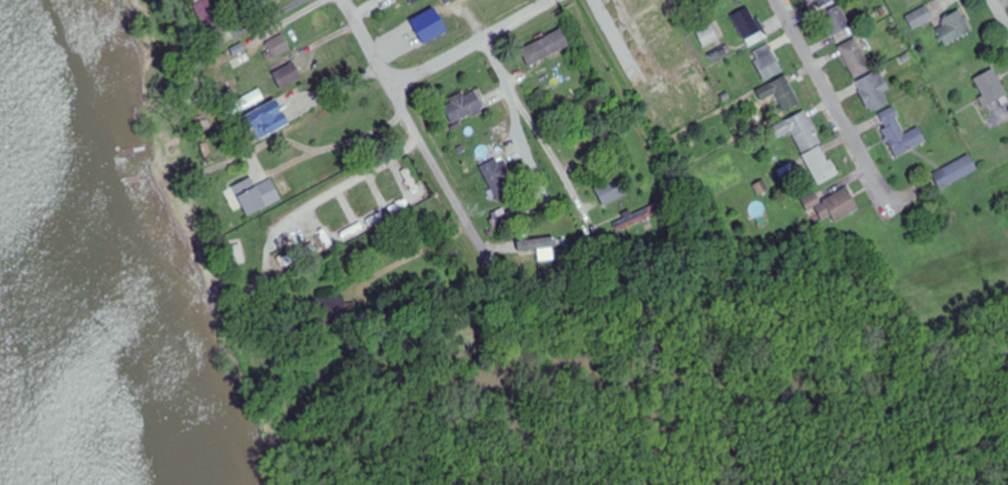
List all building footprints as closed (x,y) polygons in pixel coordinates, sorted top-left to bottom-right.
[(835,0),(814,0),(818,8),(835,0)] [(835,43),(855,33),(842,4),(822,14),(835,43)] [(768,36),(752,5),(732,15),(749,47),(768,36)] [(906,17),(914,30),(933,18),(926,6),(906,17)] [(408,34),(414,43),(450,18),(444,9),(408,34)] [(944,25),(936,29),(945,45),(972,31),(961,9),(941,20),(944,25)] [(711,62),(726,55),(712,24),(697,31),(711,62)] [(270,38),(277,54),(299,44),(292,29),(270,38)] [(570,46),(562,29),(521,48),(529,65),(570,46)] [(839,47),(854,78),(872,69),(856,38),(839,47)] [(243,63),(259,55),(251,39),(215,56),(220,66),(239,57),(243,63)] [(784,70),(769,44),(751,54),(766,81),(784,70)] [(279,68),(287,84),(309,73),(301,57),(279,68)] [(1007,96),(996,68),(974,78),(982,96),(980,97),(984,106),(1007,96)] [(892,101),(876,72),(856,83),(872,112),(892,101)] [(776,94),(786,113),(803,105),(788,76),(759,92),(763,101),(776,94)] [(234,112),(271,94),(267,85),(230,102),(234,112)] [(445,103),(454,122),(485,108),(476,88),(445,103)] [(296,118),(282,94),(248,113),(262,138),(296,118)] [(927,143),(921,127),(905,134),(894,108),(878,115),(896,156),(927,143)] [(802,153),(821,144),(806,111),(771,127),(777,139),(793,132),(802,153)] [(807,164),(820,186),(840,174),(827,152),(807,164)] [(933,174),(941,190),(979,170),(970,154),(933,174)] [(501,156),(481,167),(498,198),(517,187),(501,156)] [(264,182),(259,172),(241,181),(256,211),(288,194),(278,175),(264,182)] [(629,193),(619,175),(595,188),(604,207),(629,193)] [(860,210),(848,187),(821,202),(816,193),(802,201),(808,212),(815,208),(823,222),(832,217),(835,223),(860,210)] [(539,208),(533,197),(495,217),(500,227),(539,208)] [(635,216),(614,224),(617,232),(638,224),(635,216)]
